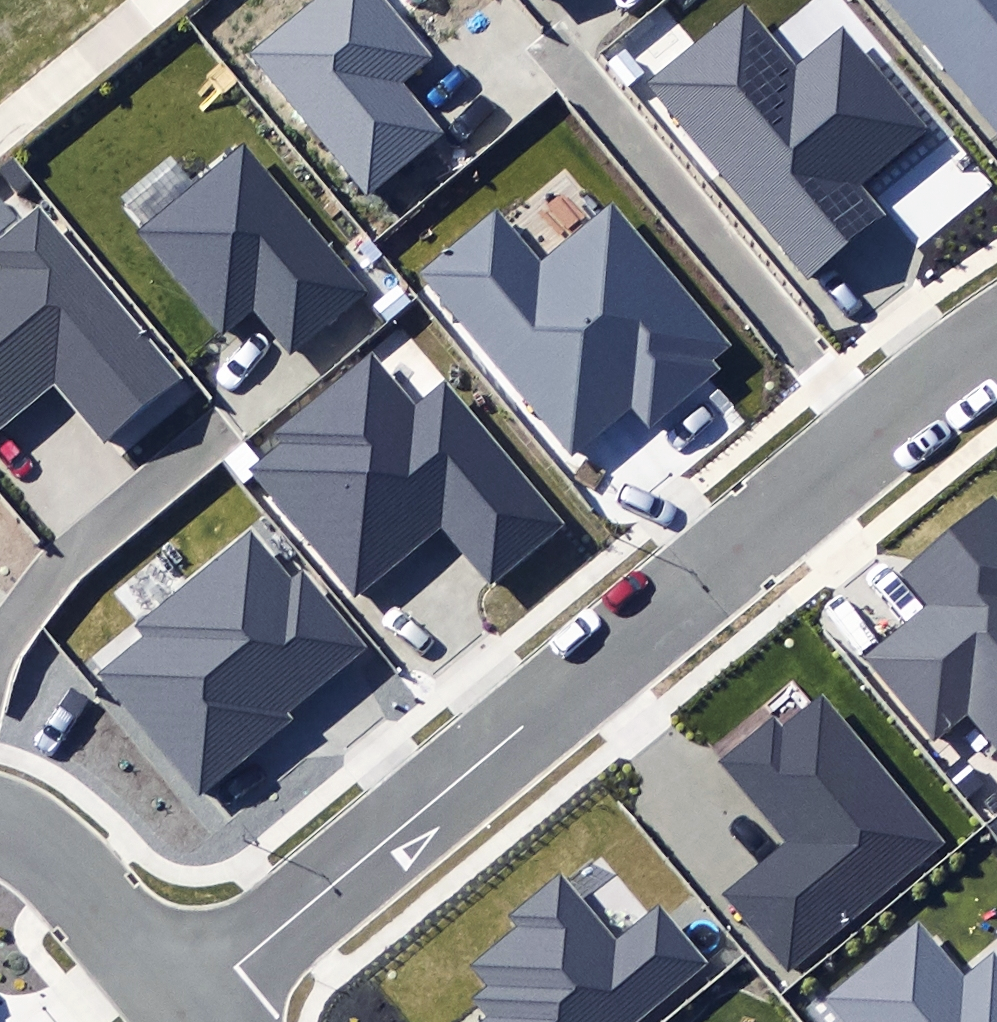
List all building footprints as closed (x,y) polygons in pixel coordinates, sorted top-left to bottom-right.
[(364,201),(447,133),(401,77),(431,53),(387,0),(308,0),(243,52),(364,201)] [(996,127),(996,0),(890,0),(996,127)] [(645,83),(807,283),(890,217),(860,180),(926,127),(847,28),(796,69),(744,4),(645,83)] [(252,308),(289,354),(367,292),(246,141),(136,229),(220,334),(252,308)] [(102,452),(187,381),(38,205),(0,237),(0,266),(4,271),(0,274),(0,432),(50,390),(102,452)] [(418,274),(570,454),(631,403),(652,427),(720,370),(710,359),(730,342),(616,205),(543,265),(496,209),(418,274)] [(441,529),(489,589),(568,524),(448,378),(416,404),(373,351),(272,433),(281,444),(246,471),(353,601),(441,529)] [(996,752),(996,499),(995,496),(901,572),(927,604),(863,655),(933,741),(967,714),(996,752)] [(101,676),(198,797),(297,718),(289,709),(366,648),(303,570),(290,580),(250,531),(136,621),(149,638),(101,676)] [(729,894),(789,968),(944,843),(824,695),(784,728),(773,715),(717,761),(787,847),(729,894)] [(709,962),(662,904),(620,938),(565,871),(511,915),(522,927),(474,966),(491,987),(477,998),(492,1017),(487,1021),(636,1021),(709,962)] [(842,1021),(996,1021),(996,956),(994,952),(966,974),(921,919),(823,998),(842,1021)]
